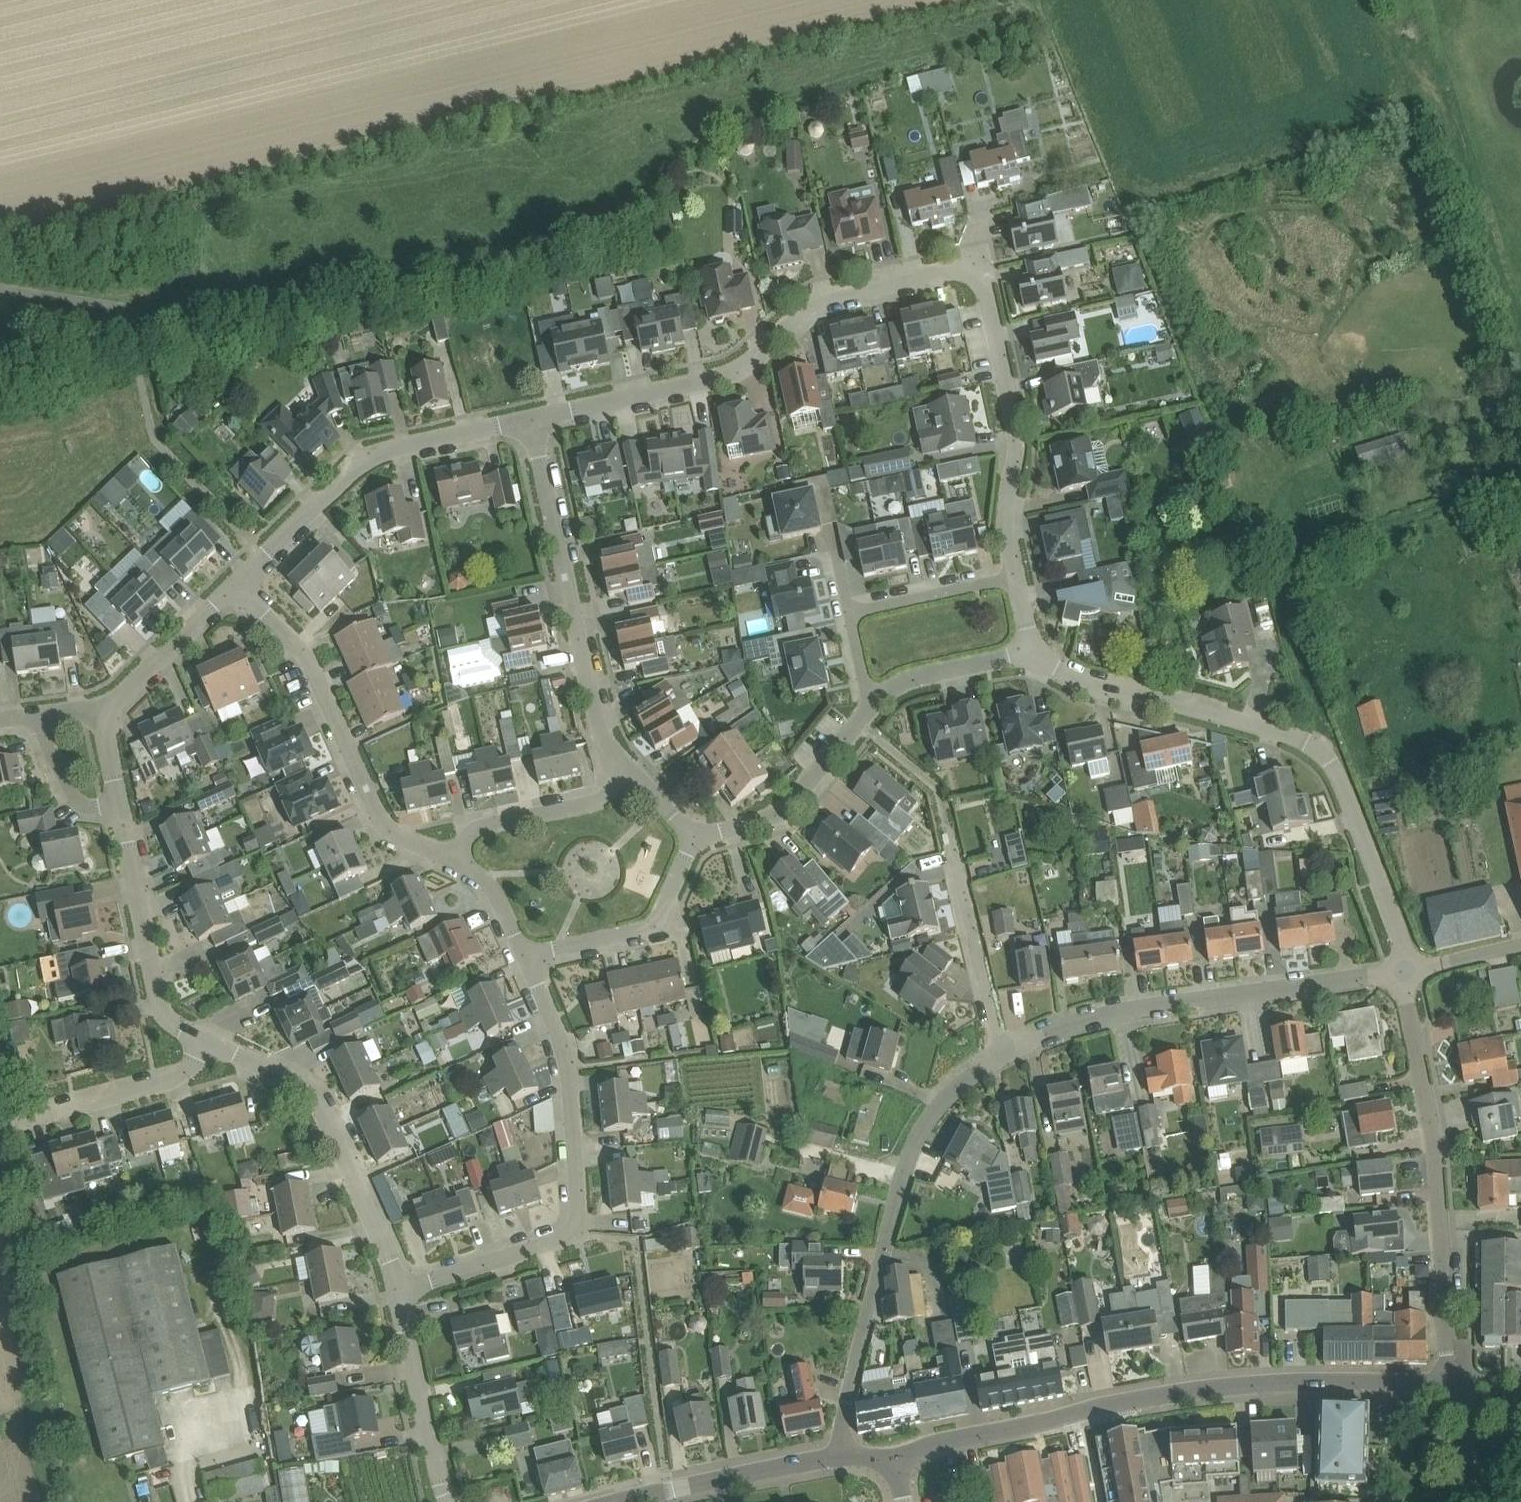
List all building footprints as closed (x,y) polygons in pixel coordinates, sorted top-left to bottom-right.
[(947,70),(933,73),(937,88),(950,85),(949,80),(947,70)] [(933,73),(920,76),(922,86),(923,91),(937,88),(933,73)] [(1022,183),(1017,164),(1031,159),(1023,131),(1030,129),(1025,110),(1004,115),(1005,119),(1004,120),(1012,150),(988,157),(987,152),(970,156),(979,187),(997,183),(999,189),(1022,183)] [(821,137),(825,132),(824,126),(819,122),(812,123),(809,128),(809,135),(814,138),(821,137)] [(852,129),(853,134),(851,135),(855,150),(869,147),(866,131),(863,132),(862,127),(852,129)] [(737,148),(740,154),(747,157),(753,154),(756,146),(753,140),(745,138),(739,141),(737,148)] [(804,171),(804,142),(787,142),(788,171),(804,171)] [(905,196),(908,208),(913,227),(932,222),(933,229),(956,223),(951,202),(965,199),(954,158),(939,162),(947,190),(922,196),(921,192),(905,196)] [(1069,214),(1092,209),(1087,186),(1065,193),(1069,214)] [(831,213),(835,226),(839,245),(856,242),(857,245),(885,239),(876,199),(851,205),(848,193),(831,197),(835,212),(831,213)] [(1010,223),(1017,252),(1043,247),(1045,249),(1053,247),(1054,244),(1058,243),(1053,217),(1048,197),(1019,206),(1022,221),(1010,223)] [(729,234),(743,234),(743,212),(729,211),(729,234)] [(774,270),(803,263),(800,252),(823,246),(816,217),(794,221),(793,220),(761,227),(766,251),(769,250),(774,270)] [(1074,267),(1091,263),(1088,249),(1071,253),(1074,267)] [(1030,276),(1019,279),(1025,308),(1053,302),(1055,304),(1062,302),(1062,300),(1066,299),(1060,269),(1059,269),(1056,256),(1027,262),(1030,276)] [(1140,265),(1113,271),(1116,283),(1129,280),(1132,292),(1145,290),(1140,265)] [(740,311),(755,307),(748,276),(733,279),(731,268),(697,275),(704,307),(708,306),(711,321),(741,315),(740,311)] [(563,269),(550,272),(553,285),(566,282),(563,269)] [(599,297),(615,294),(611,277),(596,281),(599,297)] [(690,293),(677,296),(680,309),(693,306),(690,293)] [(668,310),(656,313),(665,351),(676,349),(676,345),(686,343),(678,309),(680,309),(677,296),(666,298),(668,310)] [(1115,300),(1117,311),(1136,307),(1133,296),(1115,300)] [(665,351),(656,313),(645,315),(642,303),(618,308),(625,343),(626,343),(625,338),(638,335),(642,352),(652,350),(653,354),(665,351)] [(923,310),(933,354),(943,352),(940,340),(952,337),(945,305),(923,310)] [(601,323),(577,328),(585,368),(610,363),(604,335),(615,333),(610,309),(598,311),(599,314),(591,316),(593,322),(600,320),(601,323)] [(933,354),(923,310),(901,315),(903,322),(889,325),(897,362),(933,354)] [(1053,332),(1031,337),(1037,364),(1073,356),(1069,341),(1081,339),(1075,313),(1050,319),(1053,332)] [(432,318),(438,343),(451,340),(445,315),(432,318)] [(539,324),(540,329),(544,348),(555,346),(561,373),(585,368),(577,328),(575,317),(562,319),(550,322),(550,321),(539,324)] [(874,321),(853,326),(862,369),(863,369),(860,357),(892,350),(887,326),(876,328),(874,321)] [(862,369),(853,326),(831,331),(834,342),(820,345),(827,377),(842,374),(839,362),(851,359),(853,371),(862,369)] [(1172,345),(1156,348),(1159,362),(1175,359),(1172,345)] [(1058,384),(1046,386),(1053,416),(1086,409),(1083,392),(1093,390),(1101,376),(1098,361),(1055,371),(1058,384)] [(354,373),(341,376),(347,401),(358,398),(364,423),(391,417),(386,394),(400,391),(395,371),(393,363),(371,369),(373,379),(356,383),(354,373)] [(413,371),(422,410),(449,403),(440,364),(413,371)] [(820,411),(824,431),(838,427),(832,401),(820,404),(812,368),(782,375),(791,417),(820,411)] [(940,379),(943,392),(963,388),(960,374),(940,379)] [(323,399),(299,422),(283,404),(263,424),(295,457),(301,451),(309,460),(336,434),(323,420),(328,415),(344,409),(331,376),(316,381),(323,399)] [(906,399),(903,386),(891,389),(894,402),(906,399)] [(938,435),(920,439),(924,454),(941,450),(942,452),(975,445),(965,400),(946,404),(932,407),(938,435)] [(721,411),(728,448),(730,459),(775,450),(772,435),(768,416),(755,418),(751,415),(752,415),(750,406),(721,411)] [(1199,409),(1180,417),(1184,429),(1204,422),(1199,409)] [(173,425),(179,432),(186,439),(202,424),(188,410),(173,425)] [(682,435),(670,436),(675,472),(676,480),(677,483),(689,481),(689,479),(705,476),(708,492),(721,490),(716,451),(702,452),(703,460),(696,461),(693,438),(682,439),(682,435)] [(675,472),(670,436),(658,438),(658,442),(648,444),(651,468),(643,469),(641,461),(628,464),(633,489),(646,486),(646,484),(665,482),(676,480),(675,472)] [(1052,449),(1061,492),(1088,486),(1091,501),(1110,497),(1130,492),(1126,472),(1098,478),(1090,441),(1052,449)] [(579,458),(586,489),(625,481),(617,444),(590,449),(591,455),(579,458)] [(293,472),(270,448),(258,459),(262,463),(240,483),(265,510),(288,488),(282,482),(293,472)] [(908,451),(863,460),(864,466),(867,479),(867,480),(912,471),(908,451)] [(937,466),(941,483),(962,478),(959,462),(937,466)] [(444,509),(486,499),(486,498),(494,497),(497,510),(516,506),(509,472),(490,477),(490,478),(482,479),(479,465),(455,470),(454,468),(436,472),(444,509)] [(789,466),(778,468),(781,482),(792,479),(789,466)] [(832,486),(849,483),(846,471),(830,474),(832,486)] [(921,474),(904,478),(907,495),(925,491),(921,474)] [(778,517),(766,519),(771,541),(822,531),(819,515),(836,512),(828,476),(794,483),(797,495),(775,500),(778,517)] [(887,479),(870,483),(874,500),(891,496),(887,479)] [(114,481),(93,504),(102,514),(112,505),(117,510),(130,496),(114,481)] [(851,487),(853,496),(866,494),(864,485),(851,487)] [(640,488),(634,490),(636,501),(642,500),(640,488)] [(373,521),(382,519),(386,535),(400,532),(403,544),(425,539),(419,514),(407,516),(402,491),(368,498),(373,521)] [(724,499),(730,523),(744,519),(738,496),(724,499)] [(1119,497),(1107,500),(1112,521),(1124,519),(1119,497)] [(946,507),(947,513),(956,557),(978,552),(972,521),(979,520),(974,501),(946,507)] [(1050,542),(1046,544),(1050,565),(1082,558),(1079,543),(1092,541),(1085,509),(1063,514),(1066,528),(1048,532),(1050,542)] [(170,534),(201,567),(217,551),(208,542),(217,534),(195,511),(170,534)] [(725,529),(722,513),(699,518),(702,534),(725,529)] [(947,513),(912,522),(918,551),(920,559),(934,556),(935,562),(956,557),(947,513)] [(880,540),(880,541),(886,572),(908,567),(905,553),(918,551),(912,522),(911,518),(877,526),(880,540)] [(74,523),(69,528),(75,533),(79,528),(74,523)] [(64,528),(49,541),(62,554),(76,541),(64,528)] [(170,534),(145,558),(169,583),(178,574),(185,582),(201,567),(170,534)] [(601,556),(605,576),(654,566),(650,546),(644,547),(642,535),(615,540),(618,552),(601,556)] [(886,572),(880,541),(858,545),(865,577),(886,572)] [(313,551),(304,560),(318,575),(336,558),(325,547),(317,556),(313,551)] [(711,554),(714,570),(730,567),(727,551),(711,554)] [(336,558),(318,575),(338,595),(356,578),(350,573),(356,567),(342,552),(336,558)] [(734,558),(737,572),(754,568),(751,555),(734,558)] [(5,556),(0,557),(0,571),(8,569),(5,556)] [(145,558),(120,582),(152,614),(168,599),(161,591),(169,583),(145,558)] [(290,582),(301,592),(318,575),(304,560),(295,569),(299,573),(290,582)] [(794,564),(767,569),(777,619),(789,616),(796,615),(816,610),(810,580),(798,583),(794,564)] [(654,566),(605,576),(610,597),(627,593),(629,605),(656,599),(653,586),(661,585),(657,565),(654,566)] [(1118,566),(1078,575),(1082,591),(1057,596),(1059,604),(1068,606),(1063,624),(1080,628),(1082,617),(1088,617),(1095,616),(1101,613),(1110,616),(1108,607),(1113,600),(1115,593),(1115,585),(1121,584),(1118,566)] [(55,568),(44,569),(45,576),(42,576),(44,590),(60,588),(58,574),(56,575),(55,568)] [(742,571),(737,572),(732,573),(735,589),(740,588),(745,579),(742,571)] [(468,588),(469,578),(460,572),(451,577),(450,587),(459,593),(468,588)] [(113,606),(99,620),(113,635),(128,621),(136,630),(152,614),(120,582),(112,573),(96,588),(113,606)] [(318,575),(301,592),(295,598),(309,613),(315,608),(321,613),(338,595),(318,575)] [(504,617),(509,636),(543,629),(539,609),(522,612),(519,600),(493,606),(495,619),(504,617)] [(387,614),(383,604),(373,608),(377,618),(387,614)] [(1204,640),(1213,675),(1248,666),(1242,644),(1255,641),(1246,606),(1217,614),(1220,627),(1216,628),(1218,636),(1204,640)] [(634,625),(617,628),(621,649),(669,639),(664,619),(660,620),(657,607),(631,613),(634,625)] [(796,615),(789,616),(792,633),(796,632),(800,631),(796,615)] [(336,637),(346,659),(383,643),(373,620),(336,637)] [(34,627),(40,672),(62,668),(58,640),(71,638),(69,622),(34,627)] [(17,663),(18,675),(40,672),(34,627),(25,628),(24,624),(11,626),(12,630),(0,632),(5,664),(17,663)] [(400,626),(390,631),(393,639),(404,634),(400,626)] [(441,649),(460,645),(456,628),(438,632),(441,649)] [(505,661),(507,671),(533,665),(531,653),(548,650),(543,629),(509,636),(490,640),(493,652),(505,661)] [(792,633),(765,639),(770,659),(787,655),(796,694),(828,687),(823,661),(827,660),(823,641),(799,646),(796,632),(792,633)] [(404,634),(393,639),(397,647),(408,642),(404,634)] [(669,639),(621,649),(626,670),(643,666),(645,678),(671,672),(669,661),(679,658),(675,637),(669,639)] [(346,659),(356,681),(386,668),(394,665),(383,643),(346,659)] [(231,658),(221,662),(238,702),(261,692),(258,685),(266,682),(257,663),(249,666),(241,647),(229,653),(231,658)] [(744,661),(741,648),(728,651),(730,664),(744,661)] [(238,702),(221,662),(211,667),(208,662),(196,667),(204,686),(197,689),(205,709),(213,705),(216,712),(238,702)] [(348,684),(359,707),(396,690),(386,668),(356,681),(348,684)] [(414,673),(403,677),(406,686),(417,681),(414,673)] [(420,681),(425,692),(438,686),(433,674),(420,681)] [(729,687),(738,700),(748,694),(740,680),(729,687)] [(417,681),(406,686),(410,694),(421,689),(417,681)] [(635,714),(646,732),(690,706),(694,704),(677,690),(674,692),(667,681),(644,695),(650,705),(635,714)] [(510,692),(513,702),(525,699),(523,689),(510,692)] [(396,690),(359,707),(369,729),(406,712),(396,690)] [(1380,699),(1357,706),(1365,736),(1389,729),(1380,699)] [(1000,707),(1010,754),(1022,751),(1042,747),(1041,745),(1056,741),(1050,714),(1033,718),(1030,707),(1033,707),(1031,700),(1000,707)] [(929,720),(931,728),(928,728),(930,738),(933,737),(939,761),(987,750),(977,704),(956,709),(957,714),(929,720)] [(690,706),(646,732),(657,750),(671,742),(678,752),(701,738),(707,738),(709,737),(690,706)] [(181,709),(160,718),(177,756),(187,751),(190,758),(199,753),(206,768),(221,761),(210,736),(196,742),(181,709)] [(503,722),(513,720),(511,711),(501,713),(503,722)] [(756,711),(749,716),(757,727),(764,722),(756,711)] [(557,713),(547,716),(551,736),(561,734),(557,713)] [(743,721),(750,731),(757,727),(749,716),(743,721)] [(177,756),(160,718),(139,728),(155,762),(141,768),(147,782),(162,776),(160,771),(170,767),(167,760),(177,756)] [(259,748),(271,775),(283,770),(288,780),(307,771),(303,761),(315,756),(303,728),(292,733),(285,719),(252,733),(259,748)] [(521,757),(518,741),(513,720),(503,722),(502,723),(510,760),(521,757)] [(721,729),(716,720),(706,726),(712,735),(721,729)] [(741,734),(743,736),(750,731),(743,721),(735,726),(741,734)] [(739,735),(741,734),(735,726),(720,737),(725,744),(700,761),(710,776),(701,782),(712,798),(721,791),(732,806),(757,789),(761,796),(778,784),(772,776),(768,779),(739,735)] [(1101,727),(1066,735),(1071,754),(1073,767),(1088,764),(1088,765),(1089,765),(1091,779),(1111,775),(1101,727)] [(1190,753),(1192,742),(1171,737),(1170,741),(1159,743),(1157,734),(1139,730),(1139,731),(1144,756),(1129,759),(1128,755),(1127,755),(1135,791),(1159,786),(1156,772),(1192,764),(1190,753)] [(561,734),(551,736),(561,779),(583,775),(576,746),(565,749),(562,733),(561,734)] [(462,736),(450,738),(457,772),(468,770),(469,770),(462,736)] [(561,779),(551,736),(541,738),(544,753),(533,756),(539,784),(561,779)] [(457,772),(450,738),(438,741),(445,775),(457,772)] [(529,738),(518,741),(521,757),(533,754),(529,738)] [(1225,743),(1212,746),(1216,762),(1224,760),(1229,759),(1225,743)] [(496,748),(486,750),(495,794),(517,789),(511,761),(500,763),(496,748)] [(408,752),(410,764),(420,763),(418,750),(408,752)] [(495,794),(486,750),(475,752),(479,768),(469,770),(468,770),(474,799),(495,794)] [(24,786),(18,758),(0,761),(0,791),(24,786)] [(1224,760),(1216,762),(1218,773),(1226,772),(1224,760)] [(431,762),(420,764),(430,808),(452,803),(445,775),(434,778),(431,762)] [(430,808),(420,764),(410,767),(413,782),(402,785),(408,813),(430,808)] [(873,826),(890,842),(895,845),(915,821),(894,804),(903,792),(908,796),(909,795),(876,768),(856,792),(878,811),(877,813),(881,816),(873,826)] [(310,771),(277,786),(295,828),(339,808),(327,781),(316,786),(310,771)] [(226,772),(213,777),(218,788),(231,782),(226,772)] [(1290,772),(1251,780),(1257,808),(1296,798),(1290,772)] [(1104,790),(1109,814),(1133,809),(1128,785),(1104,790)] [(1520,871),(1520,786),(1505,790),(1508,806),(1520,871)] [(196,800),(202,812),(227,801),(223,791),(222,788),(196,800)] [(1307,796),(1269,805),(1274,832),(1313,823),(1307,796)] [(1450,817),(1479,811),(1476,796),(1447,802),(1450,817)] [(160,813),(155,800),(141,805),(147,819),(160,813)] [(1137,834),(1160,835),(1154,803),(1133,809),(1137,834)] [(48,809),(19,815),(23,835),(36,832),(38,842),(44,841),(45,848),(50,871),(85,864),(79,832),(59,836),(56,825),(51,826),(48,809)] [(1026,813),(1029,825),(1043,822),(1041,811),(1026,813)] [(159,830),(168,850),(206,833),(201,823),(198,824),(194,814),(159,830)] [(879,855),(890,842),(865,821),(855,833),(849,828),(848,829),(834,818),(814,843),(851,873),(872,848),(879,855)] [(262,846),(278,841),(273,825),(257,830),(262,846)] [(1099,850),(1111,849),(1108,827),(1087,829),(1089,846),(1099,850)] [(186,884),(186,885),(221,869),(219,866),(226,862),(220,850),(212,854),(208,845),(210,844),(206,833),(168,850),(178,871),(188,866),(195,880),(186,884)] [(317,848),(326,867),(359,852),(350,833),(332,841),(317,848)] [(1021,834),(1005,838),(1012,870),(1029,866),(1021,834)] [(255,835),(243,840),(249,853),(261,848),(255,835)] [(1250,835),(1242,837),(1245,848),(1253,849),(1250,835)] [(1128,840),(1117,841),(1118,855),(1130,853),(1128,840)] [(1190,847),(1192,863),(1212,861),(1211,846),(1190,847)] [(1258,852),(1242,850),(1246,874),(1261,873),(1258,852)] [(1272,851),(1258,850),(1264,898),(1278,896),(1272,851)] [(359,852),(326,867),(334,886),(368,871),(359,852)] [(793,858),(773,875),(797,904),(804,911),(810,906),(825,924),(850,904),(832,883),(819,867),(810,874),(806,874),(793,858)] [(1318,859),(1300,860),(1302,878),(1320,877),(1318,859)] [(228,885),(221,869),(186,885),(187,885),(194,882),(199,893),(182,900),(186,910),(183,911),(188,922),(224,906),(241,898),(242,894),(239,885),(233,883),(228,885)] [(278,877),(283,886),(293,882),(288,872),(278,877)] [(1264,898),(1261,873),(1246,874),(1249,899),(1264,898)] [(383,906),(388,916),(429,898),(420,877),(401,886),(393,889),(398,900),(383,906)] [(293,882),(283,886),(288,898),(298,894),(293,882)] [(934,912),(936,912),(932,897),(931,897),(928,885),(898,892),(904,918),(887,922),(891,940),(908,936),(908,937),(919,935),(939,930),(934,912)] [(1178,887),(1183,916),(1196,914),(1191,885),(1178,887)] [(82,938),(82,934),(98,931),(92,898),(75,901),(72,887),(53,891),(38,895),(43,921),(59,918),(64,942),(82,938)] [(1426,901),(1437,950),(1502,936),(1497,917),(1491,887),(1426,901)] [(1306,921),(1305,921),(1308,948),(1336,944),(1332,917),(1344,915),(1341,893),(1328,895),(1329,902),(1318,904),(1320,919),(1306,921)] [(429,898),(388,916),(392,926),(407,919),(411,930),(420,926),(438,918),(429,898)] [(752,933),(765,930),(758,903),(726,911),(727,916),(701,922),(710,956),(755,944),(752,933)] [(224,906),(188,922),(193,933),(196,931),(200,941),(217,933),(222,944),(216,946),(217,947),(249,932),(240,912),(229,916),(224,906)] [(1306,921),(1304,906),(1275,910),(1278,925),(1277,925),(1281,952),(1308,948),(1305,921),(1306,921)] [(1230,910),(1233,931),(1237,958),(1265,954),(1261,927),(1260,927),(1258,913),(1248,914),(1247,908),(1230,910)] [(295,911),(282,916),(287,930),(300,924),(295,911)] [(993,913),(998,937),(1015,934),(1011,911),(993,913)] [(384,918),(374,922),(379,933),(389,928),(384,918)] [(1237,958),(1233,931),(1221,933),(1219,918),(1204,920),(1206,935),(1209,962),(1237,958)] [(253,932),(260,948),(286,935),(279,919),(253,932)] [(463,919),(419,939),(429,963),(444,957),(451,972),(470,964),(469,961),(483,955),(477,940),(473,942),(463,919)] [(1104,921),(1087,923),(1088,936),(1106,934),(1104,921)] [(843,941),(853,931),(845,922),(834,933),(843,941)] [(1088,936),(1087,923),(1069,926),(1071,939),(1073,939),(1089,937),(1088,936)] [(1161,926),(1162,941),(1166,968),(1193,964),(1190,937),(1189,937),(1187,923),(1161,926)] [(1166,968),(1162,941),(1147,943),(1145,928),(1133,930),(1135,945),(1134,945),(1138,972),(1166,968)] [(806,959),(824,971),(874,958),(855,937),(845,946),(834,934),(806,959)] [(344,937),(337,942),(341,950),(349,945),(344,937)] [(1016,939),(1022,988),(1050,984),(1045,951),(1034,953),(1031,937),(1016,939)] [(1090,950),(1089,937),(1073,939),(1075,952),(1061,954),(1064,982),(1094,978),(1090,950)] [(810,955),(819,947),(814,941),(811,938),(802,946),(810,955)] [(910,939),(892,943),(894,953),(912,949),(910,939)] [(924,955),(945,971),(954,960),(933,944),(924,955)] [(217,960),(227,980),(272,959),(268,949),(254,955),(249,945),(217,960)] [(1118,946),(1090,950),(1094,978),(1122,974),(1118,946)] [(62,981),(56,982),(60,1001),(96,993),(97,996),(107,994),(107,991),(110,990),(105,964),(84,969),(81,955),(58,960),(62,981)] [(930,1019),(947,996),(929,983),(937,972),(941,976),(942,975),(916,955),(899,977),(910,986),(901,997),(930,1019)] [(272,959),(227,980),(236,1000),(270,984),(269,982),(288,973),(285,966),(276,967),(272,959)] [(679,960),(655,965),(664,1005),(688,1000),(679,960)] [(313,977),(321,994),(351,979),(343,963),(313,977)] [(655,965),(632,970),(640,1010),(664,1005),(655,965)] [(270,984),(276,997),(310,981),(304,966),(288,973),(269,982),(270,984)] [(843,980),(857,984),(861,970),(847,966),(843,980)] [(1514,968),(1489,973),(1496,1009),(1520,1004),(1514,968)] [(608,976),(609,983),(617,1015),(640,1010),(632,970),(608,976)] [(617,1015),(609,983),(586,988),(594,1028),(619,1023),(617,1015)] [(460,1013),(465,1023),(506,1004),(497,984),(470,996),(475,1006),(460,1013)] [(407,992),(413,1005),(427,999),(421,986),(407,992)] [(328,1008),(325,1009),(317,990),(308,994),(307,993),(275,1008),(285,1028),(294,1024),(317,1013),(328,1008)] [(358,1008),(366,1025),(386,1015),(378,998),(358,1008)] [(8,1021),(8,1023),(32,1019),(28,1001),(5,1006),(5,1009),(8,1021)] [(506,1004),(465,1023),(469,1032),(483,1025),(488,1036),(515,1025),(506,1004)] [(285,1028),(294,1048),(326,1033),(322,1024),(333,1019),(328,1008),(317,1013),(294,1024),(285,1028)] [(812,1019),(789,1010),(791,1032),(792,1040),(793,1051),(834,1067),(839,1054),(821,1047),(805,1041),(812,1019)] [(1374,1010),(1327,1018),(1331,1040),(1346,1038),(1350,1062),(1382,1056),(1374,1010)] [(460,1013),(460,1012),(450,1016),(451,1018),(455,1027),(465,1023),(460,1013)] [(55,1045),(69,1042),(71,1041),(74,1056),(118,1047),(113,1022),(90,1027),(88,1015),(51,1023),(55,1045)] [(331,1027),(338,1042),(364,1030),(357,1015),(331,1027)] [(674,1015),(666,1016),(668,1026),(677,1024),(674,1015)] [(668,1026),(666,1016),(658,1018),(660,1028),(668,1026)] [(455,1027),(451,1018),(442,1022),(443,1024),(446,1031),(455,1027)] [(27,1021),(9,1025),(13,1046),(32,1042),(27,1021)] [(446,1031),(443,1024),(433,1028),(436,1035),(446,1031)] [(1274,1031),(1279,1064),(1325,1056),(1322,1035),(1304,1038),(1302,1027),(1274,1031)] [(852,1044),(847,1059),(865,1064),(872,1066),(891,1071),(899,1041),(880,1035),(874,1033),(874,1034),(856,1029),(852,1044)] [(428,1039),(429,1041),(434,1053),(449,1046),(443,1032),(436,1035),(429,1039),(428,1039)] [(425,1033),(415,1037),(418,1044),(428,1039),(425,1033)] [(630,1033),(621,1034),(623,1044),(631,1042),(630,1033)] [(615,1045),(623,1044),(621,1034),(613,1036),(615,1045)] [(683,1046),(680,1036),(671,1038),(673,1048),(683,1046)] [(721,1039),(724,1055),(736,1053),(734,1036),(721,1039)] [(1502,1039),(1459,1047),(1465,1083),(1493,1078),(1495,1088),(1520,1084),(1516,1063),(1507,1065),(1502,1039)] [(644,1040),(630,1043),(632,1055),(646,1053),(644,1040)] [(416,1048),(426,1067),(438,1060),(429,1041),(416,1048)] [(1216,1044),(1204,1046),(1206,1062),(1199,1063),(1202,1088),(1246,1083),(1242,1041),(1216,1044)] [(614,1058),(611,1043),(597,1046),(600,1061),(614,1058)] [(332,1058),(341,1079),(372,1066),(362,1044),(332,1058)] [(707,1047),(708,1059),(719,1058),(718,1046),(707,1047)] [(485,1078),(490,1087),(530,1069),(521,1049),(495,1061),(500,1071),(485,1078)] [(1153,1095),(1175,1090),(1178,1106),(1192,1103),(1189,1087),(1191,1087),(1185,1056),(1159,1060),(1161,1072),(1149,1075),(1153,1095)] [(372,1066),(341,1079),(351,1101),(382,1087),(372,1066)] [(1120,1067),(1089,1073),(1092,1093),(1093,1098),(1096,1114),(1133,1107),(1129,1086),(1123,1087),(1120,1067)] [(530,1069),(490,1087),(494,1097),(508,1090),(513,1101),(539,1089),(530,1069)] [(860,1114),(853,1139),(852,1143),(855,1144),(855,1143),(870,1147),(884,1097),(869,1093),(869,1091),(865,1090),(864,1094),(866,1095),(865,1097),(823,1077),(815,1094),(860,1114)] [(456,1097),(468,1092),(463,1080),(451,1086),(456,1097)] [(1270,1084),(1273,1101),(1286,1099),(1283,1082),(1270,1084)] [(1367,1083),(1340,1088),(1342,1102),(1370,1097),(1367,1083)] [(436,1109),(451,1102),(443,1084),(428,1091),(436,1109)] [(1269,1107),(1265,1084),(1249,1086),(1253,1110),(1255,1110),(1269,1107)] [(600,1088),(602,1110),(647,1105),(646,1094),(630,1096),(629,1085),(600,1088)] [(1048,1091),(1056,1132),(1087,1127),(1079,1085),(1048,1091)] [(667,1102),(685,1100),(684,1088),(665,1090),(667,1102)] [(1513,1111),(1519,1110),(1516,1094),(1470,1103),(1473,1118),(1479,1117),(1484,1143),(1518,1137),(1513,1111)] [(241,1095),(219,1101),(228,1134),(250,1127),(241,1095)] [(554,1099),(535,1107),(536,1133),(556,1131),(554,1099)] [(1287,1112),(1285,1100),(1272,1102),(1274,1114),(1287,1112)] [(228,1134),(219,1101),(196,1108),(205,1140),(228,1134)] [(1033,1132),(1037,1132),(1031,1102),(1007,1106),(1012,1136),(1021,1135),(1024,1149),(1036,1146),(1033,1132)] [(1359,1111),(1344,1114),(1347,1129),(1352,1128),(1355,1148),(1378,1145),(1376,1134),(1394,1130),(1390,1103),(1358,1109),(1359,1111)] [(457,1104),(442,1111),(456,1141),(471,1134),(457,1104)] [(656,1104),(647,1105),(648,1114),(648,1115),(657,1114),(656,1104)] [(647,1105),(602,1110),(605,1132),(634,1128),(633,1117),(648,1115),(648,1114),(647,1105)] [(1141,1108),(1148,1148),(1161,1146),(1158,1130),(1160,1129),(1156,1105),(1141,1108)] [(360,1121),(370,1142),(400,1129),(391,1107),(360,1121)] [(1269,1107),(1255,1110),(1256,1118),(1270,1116),(1269,1107)] [(473,1132),(489,1126),(482,1111),(467,1117),(473,1132)] [(172,1112),(150,1118),(159,1151),(181,1144),(172,1112)] [(1117,1119),(1123,1151),(1143,1147),(1137,1115),(1117,1119)] [(159,1151),(150,1118),(127,1125),(136,1157),(159,1151)] [(659,1142),(681,1140),(681,1141),(689,1140),(687,1119),(683,1119),(682,1118),(657,1120),(659,1142)] [(494,1125),(502,1150),(515,1146),(507,1121),(494,1125)] [(808,1123),(804,1143),(834,1149),(838,1129),(808,1123)] [(731,1160),(760,1167),(768,1132),(739,1125),(731,1160)] [(1303,1125),(1263,1130),(1266,1157),(1306,1152),(1303,1125)] [(400,1129),(370,1142),(379,1164),(410,1150),(400,1129)] [(988,1144),(989,1143),(963,1130),(946,1162),(971,1176),(978,1163),(991,1171),(1002,1152),(988,1144)] [(96,1133),(73,1140),(86,1185),(114,1178),(127,1174),(123,1161),(124,1161),(117,1136),(98,1141),(96,1133)] [(86,1185),(73,1140),(50,1146),(52,1152),(32,1157),(45,1202),(87,1191),(86,1185)] [(428,1157),(433,1168),(444,1163),(440,1152),(428,1157)] [(280,1170),(302,1167),(300,1153),(278,1157),(280,1170)] [(1067,1154),(1050,1157),(1055,1188),(1073,1185),(1067,1154)] [(261,1176),(257,1161),(242,1165),(246,1179),(261,1176)] [(1199,1161),(1187,1167),(1194,1181),(1206,1174),(1199,1161)] [(467,1166),(475,1192),(487,1188),(479,1162),(467,1166)] [(518,1162),(507,1165),(521,1208),(542,1201),(533,1174),(523,1177),(518,1162)] [(790,1186),(784,1207),(811,1215),(813,1206),(820,1208),(820,1209),(851,1217),(858,1190),(848,1187),(853,1167),(833,1162),(828,1183),(827,1183),(823,1200),(819,1199),(820,1194),(790,1186)] [(609,1167),(611,1189),(656,1184),(655,1174),(639,1175),(638,1164),(628,1165),(609,1167)] [(1359,1169),(1341,1171),(1343,1187),(1360,1185),(1361,1196),(1394,1192),(1391,1164),(1359,1167),(1359,1169)] [(1479,1182),(1480,1210),(1509,1209),(1508,1196),(1520,1196),(1520,1164),(1492,1165),(1493,1181),(1479,1182)] [(521,1208),(507,1165),(498,1169),(503,1184),(491,1187),(494,1196),(500,1215),(521,1208)] [(1236,1171),(1238,1183),(1254,1180),(1252,1168),(1236,1171)] [(1010,1172),(986,1176),(988,1184),(993,1213),(1017,1208),(1010,1172)] [(1014,1175),(1020,1205),(1029,1204),(1032,1203),(1027,1172),(1014,1175)] [(385,1174),(374,1179),(378,1190),(389,1185),(385,1174)] [(1282,1176),(1268,1176),(1270,1213),(1284,1212),(1282,1176)] [(250,1180),(242,1181),(243,1190),(252,1188),(250,1180)] [(682,1181),(670,1183),(671,1193),(683,1191),(682,1181)] [(670,1183),(658,1184),(660,1198),(672,1196),(671,1193),(670,1183)] [(275,1190),(279,1213),(312,1207),(308,1184),(275,1190)] [(656,1184),(611,1189),(613,1211),(642,1208),(641,1196),(657,1195),(656,1184)] [(1221,1188),(1222,1204),(1228,1204),(1228,1195),(1236,1194),(1237,1198),(1247,1197),(1249,1196),(1249,1192),(1251,1192),(1250,1185),(1221,1188)] [(434,1193),(448,1236),(469,1229),(466,1219),(478,1215),(472,1196),(470,1189),(457,1194),(460,1202),(449,1205),(444,1190),(434,1193)] [(249,1218),(244,1191),(225,1195),(230,1222),(249,1218)] [(448,1236),(434,1193),(424,1196),(429,1211),(418,1215),(427,1243),(448,1236)] [(1190,1196),(1168,1201),(1172,1219),(1194,1215),(1190,1196)] [(170,1197),(159,1200),(162,1212),(173,1209),(170,1197)] [(1319,1199),(1320,1214),(1346,1211),(1344,1197),(1319,1199)] [(1032,1219),(1029,1204),(1020,1205),(1017,1206),(1020,1221),(1032,1219)] [(312,1207),(279,1213),(284,1236),(317,1230),(312,1207)] [(108,1208),(94,1211),(98,1225),(116,1221),(115,1214),(108,1208)] [(400,1208),(389,1213),(393,1223),(405,1218),(400,1208)] [(1148,1217),(1147,1209),(1135,1211),(1137,1219),(1148,1217)] [(1399,1238),(1397,1214),(1355,1219),(1356,1232),(1350,1233),(1353,1255),(1371,1253),(1371,1254),(1372,1254),(1381,1251),(1379,1240),(1399,1238)] [(1273,1219),(1274,1239),(1294,1238),(1293,1218),(1273,1219)] [(246,1220),(234,1222),(235,1234),(247,1233),(246,1220)] [(699,1228),(698,1228),(697,1220),(684,1225),(687,1249),(700,1248),(699,1228)] [(643,1221),(635,1222),(637,1232),(644,1231),(643,1221)] [(1047,1230),(1046,1243),(1059,1244),(1060,1230),(1059,1221),(1047,1223),(1047,1230)] [(806,1296),(820,1296),(820,1291),(841,1291),(842,1260),(821,1259),(821,1245),(795,1245),(795,1271),(806,1271),(806,1296)] [(1267,1246),(1249,1247),(1251,1290),(1269,1289),(1267,1246)] [(1484,1271),(1520,1271),(1520,1246),(1484,1246),(1484,1271)] [(177,1247),(58,1278),(106,1462),(166,1447),(154,1397),(212,1382),(177,1247)] [(308,1257),(313,1280),(345,1273),(341,1250),(308,1257)] [(1372,1254),(1371,1254),(1372,1266),(1398,1263),(1396,1251),(1385,1252),(1385,1251),(1381,1251),(1372,1254)] [(1309,1271),(1329,1269),(1329,1258),(1308,1259),(1309,1271)] [(1398,1258),(1398,1263),(1398,1268),(1409,1268),(1409,1258),(1398,1258)] [(248,1288),(263,1280),(255,1266),(241,1274),(248,1288)] [(1210,1267),(1211,1296),(1181,1301),(1183,1317),(1182,1317),(1186,1342),(1227,1336),(1225,1320),(1224,1316),(1223,1310),(1226,1310),(1226,1297),(1226,1295),(1225,1266),(1210,1267)] [(886,1279),(889,1300),(912,1296),(909,1276),(908,1267),(889,1269),(890,1278),(886,1279)] [(1484,1297),(1520,1297),(1520,1271),(1484,1271),(1484,1297)] [(345,1273),(313,1280),(317,1303),(350,1296),(345,1273)] [(921,1275),(909,1276),(912,1296),(915,1317),(926,1316),(921,1275)] [(949,1292),(965,1289),(963,1275),(947,1278),(949,1292)] [(1074,1291),(1081,1323),(1082,1328),(1102,1324),(1093,1281),(1073,1285),(1074,1291)] [(1157,1284),(1162,1309),(1175,1306),(1170,1281),(1157,1284)] [(616,1283),(574,1293),(580,1319),(623,1309),(616,1283)] [(1135,1351),(1159,1347),(1154,1316),(1141,1318),(1136,1288),(1124,1289),(1125,1294),(1133,1341),(1135,1351)] [(1074,1293),(1056,1297),(1063,1329),(1080,1325),(1074,1293)] [(1104,1324),(1109,1355),(1135,1351),(1124,1293),(1110,1296),(1113,1323),(1104,1324)] [(1227,1320),(1229,1355),(1259,1353),(1257,1318),(1255,1318),(1253,1293),(1233,1294),(1233,1295),(1226,1295),(1226,1297),(1226,1310),(1223,1310),(1224,1316),(1225,1320),(1227,1320)] [(276,1295),(253,1294),(253,1307),(275,1309),(276,1295)] [(1398,1314),(1398,1331),(1401,1331),(1401,1364),(1427,1364),(1425,1294),(1411,1294),(1411,1314),(1398,1314)] [(951,1299),(959,1342),(978,1338),(970,1295),(951,1299)] [(889,1300),(883,1300),(886,1323),(914,1319),(914,1317),(915,1317),(912,1296),(889,1300)] [(1286,1302),(1286,1331),(1324,1331),(1325,1365),(1374,1364),(1374,1353),(1374,1317),(1374,1296),(1354,1296),(1354,1315),(1330,1315),(1330,1302),(1286,1302)] [(1385,1296),(1374,1296),(1374,1317),(1374,1353),(1374,1364),(1401,1364),(1401,1331),(1398,1331),(1398,1314),(1384,1312),(1385,1296)] [(572,1330),(564,1297),(548,1301),(556,1333),(572,1330)] [(1483,1318),(1520,1319),(1520,1297),(1484,1297),(1483,1318)] [(531,1302),(514,1306),(520,1335),(536,1331),(553,1327),(547,1299),(531,1302)] [(495,1311),(451,1321),(458,1352),(474,1348),(475,1354),(476,1354),(477,1358),(486,1356),(488,1362),(511,1357),(506,1335),(501,1336),(495,1311)] [(1483,1318),(1483,1340),(1520,1340),(1520,1319),(1483,1318)] [(940,1370),(925,1373),(925,1375),(913,1377),(922,1422),(969,1414),(951,1321),(932,1324),(940,1370)] [(553,1327),(536,1331),(542,1358),(559,1354),(553,1329),(553,1327)] [(199,1334),(211,1380),(231,1375),(219,1329),(199,1334)] [(307,1339),(303,1346),(304,1353),(310,1358),(323,1355),(326,1374),(363,1367),(356,1330),(307,1339)] [(561,1334),(565,1350),(574,1348),(571,1332),(561,1334)] [(1032,1402),(1063,1396),(1052,1335),(1025,1340),(1030,1370),(1032,1370),(1034,1380),(1029,1381),(1032,1402)] [(979,1391),(983,1411),(1032,1402),(1029,1381),(1034,1380),(1032,1370),(1030,1370),(1025,1340),(1025,1337),(1006,1340),(1007,1346),(994,1348),(995,1351),(994,1351),(999,1379),(978,1383),(979,1391)] [(627,1342),(615,1344),(618,1356),(629,1354),(627,1342)] [(1085,1345),(1071,1347),(1074,1367),(1087,1365),(1085,1345)] [(712,1353),(716,1382),(734,1379),(730,1350),(712,1353)] [(660,1355),(665,1388),(682,1385),(677,1352),(660,1355)] [(546,1360),(549,1371),(563,1367),(560,1356),(546,1360)] [(897,1397),(899,1411),(895,1412),(898,1427),(922,1422),(913,1377),(925,1375),(925,1373),(922,1356),(905,1358),(907,1378),(894,1381),(897,1397)] [(797,1406),(781,1409),(787,1438),(826,1430),(820,1401),(817,1401),(810,1365),(790,1369),(797,1406)] [(487,1388),(468,1392),(475,1421),(493,1417),(493,1419),(523,1412),(521,1407),(534,1404),(529,1384),(517,1387),(515,1381),(514,1381),(511,1368),(484,1375),(487,1388)] [(309,1381),(311,1397),(339,1392),(336,1376),(309,1381)] [(752,1432),(765,1430),(759,1397),(758,1398),(754,1379),(739,1382),(743,1400),(731,1402),(737,1435),(740,1434),(743,1438),(751,1436),(752,1432)] [(856,1404),(859,1434),(898,1427),(895,1412),(899,1411),(894,1381),(864,1386),(866,1402),(856,1404)] [(692,1397),(695,1410),(678,1414),(685,1447),(715,1440),(708,1408),(707,1408),(704,1395),(692,1397)] [(602,1435),(604,1444),(609,1464),(638,1456),(632,1430),(649,1425),(642,1396),(625,1400),(626,1407),(611,1411),(616,1432),(602,1435)] [(330,1434),(313,1438),(318,1462),(358,1455),(354,1438),(379,1434),(376,1416),(378,1414),(377,1405),(373,1403),(372,1399),(325,1408),(330,1434)] [(1318,1484),(1366,1486),(1369,1408),(1362,1408),(1362,1406),(1350,1405),(1350,1407),(1340,1407),(1340,1405),(1328,1404),(1328,1406),(1321,1406),(1318,1484)] [(505,1429),(510,1450),(534,1445),(528,1423),(505,1429)] [(1296,1425),(1274,1426),(1277,1473),(1299,1471),(1296,1425)] [(1274,1426),(1251,1428),(1254,1474),(1257,1474),(1257,1484),(1277,1483),(1276,1473),(1277,1473),(1274,1426)] [(1096,1440),(1107,1501),(1158,1501),(1156,1488),(1164,1486),(1173,1484),(1174,1488),(1209,1486),(1208,1479),(1240,1477),(1237,1427),(1170,1431),(1170,1435),(1147,1439),(1146,1431),(1096,1440)] [(569,1440),(535,1449),(547,1497),(583,1488),(576,1459),(574,1460),(569,1440)] [(290,1447),(278,1449),(280,1462),(293,1460),(290,1447)] [(1052,1500),(1045,1461),(1042,1461),(1040,1452),(1005,1459),(1006,1464),(990,1468),(990,1471),(987,1472),(992,1501),(1042,1501),(1052,1500)] [(1045,1461),(1052,1500),(1042,1501),(1093,1501),(1085,1456),(1068,1459),(1067,1453),(1049,1457),(1049,1460),(1045,1461)] [(212,1501),(223,1501),(266,1490),(271,1489),(263,1459),(205,1475),(212,1501)] [(340,1463),(321,1464),(322,1475),(340,1475),(340,1463)] [(279,1471),(284,1501),(311,1501),(305,1466),(279,1471)] [(139,1477),(141,1485),(148,1483),(146,1475),(139,1477)]
